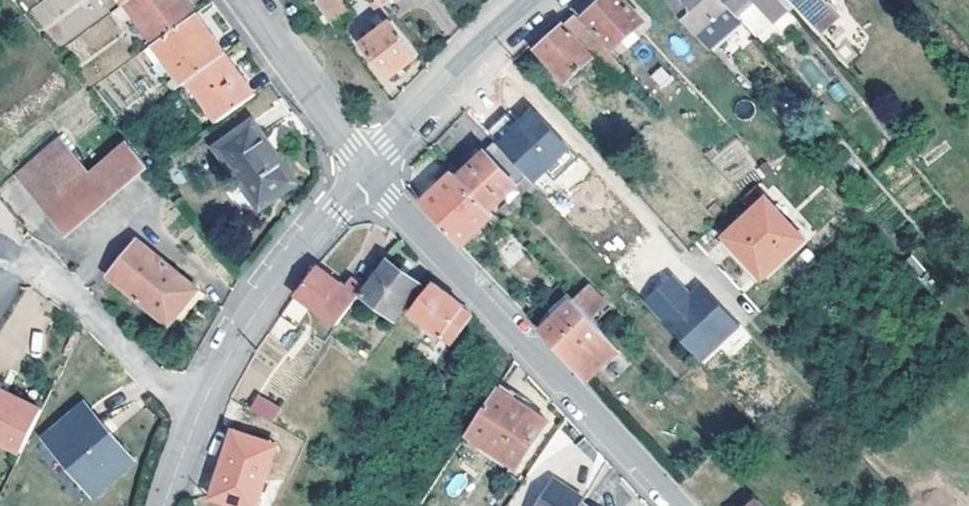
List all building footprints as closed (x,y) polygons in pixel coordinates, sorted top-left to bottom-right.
[(77,0),(45,0),(30,12),(58,47),(93,20),(77,0)] [(127,2),(157,43),(198,14),(187,0),(131,0),(127,2)] [(336,27),(353,14),(342,0),(318,0),(316,1),(336,27)] [(420,55),(383,6),(378,0),(376,0),(371,3),(386,25),(364,42),(390,76),(420,55)] [(623,38),(638,25),(644,20),(625,0),(601,0),(585,14),(614,46),(623,38)] [(709,47),(743,20),(738,14),(730,5),(726,0),(667,0),(709,47)] [(730,5),(738,14),(754,0),(726,0),(730,5)] [(773,21),(789,7),(783,0),(755,0),(773,21)] [(810,19),(827,4),(823,0),(793,0),(810,19)] [(841,14),(830,1),(827,4),(810,19),(821,31),(841,14)] [(780,29),(795,16),(789,7),(773,21),(780,29)] [(191,80),(227,54),(198,14),(157,43),(155,44),(165,59),(184,85),(191,80)] [(605,46),(576,14),(537,49),(566,80),(594,55),(605,46)] [(638,25),(623,38),(630,46),(645,33),(638,25)] [(165,59),(155,44),(146,50),(157,65),(165,59)] [(605,46),(594,55),(616,79),(627,70),(605,46)] [(227,54),(191,80),(219,121),(256,94),(227,54)] [(525,102),(489,137),(535,183),(571,147),(525,102)] [(254,122),(217,147),(261,209),(297,183),(254,122)] [(147,164),(129,142),(91,174),(70,150),(27,188),(66,233),(147,164)] [(457,176),(489,211),(526,177),(494,142),(457,176)] [(422,199),(462,243),(493,214),(489,211),(457,176),(453,171),(422,199)] [(765,198),(725,235),(763,275),(803,238),(765,198)] [(756,281),(763,275),(725,235),(718,241),(756,281)] [(139,242),(111,277),(170,324),(198,290),(139,242)] [(422,286),(386,260),(365,288),(360,294),(397,320),(422,286)] [(360,294),(365,288),(352,278),(345,288),(317,265),(296,293),(296,294),(337,325),(360,294)] [(740,324),(699,282),(690,292),(671,273),(641,303),(701,363),(740,324)] [(454,343),(475,314),(453,298),(435,285),(414,313),(454,343)] [(589,285),(573,299),(590,319),(606,305),(589,285)] [(559,350),(587,380),(619,350),(590,319),(573,299),(540,329),(559,350)] [(502,381),(498,388),(516,400),(519,393),(502,381)] [(23,452),(44,408),(0,387),(0,440),(23,452)] [(524,397),(519,393),(516,400),(498,388),(468,433),(518,466),(547,421),(520,403),(524,397)] [(247,409),(272,421),(280,406),(255,394),(247,409)] [(87,404),(47,437),(93,492),(132,458),(87,404)] [(234,431),(214,497),(242,505),(257,505),(277,445),(234,431)] [(585,500),(571,492),(561,505),(581,505),(582,504),(585,500)] [(758,498),(749,505),(765,505),(758,498)]
